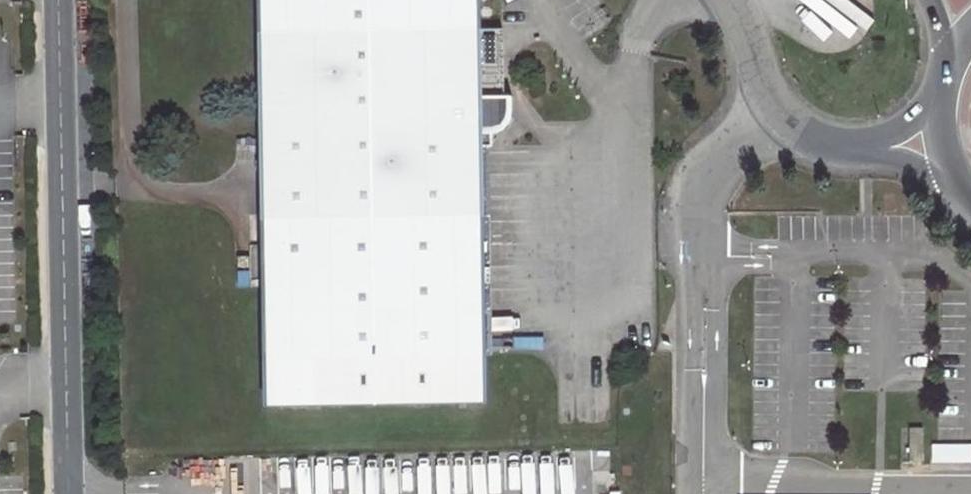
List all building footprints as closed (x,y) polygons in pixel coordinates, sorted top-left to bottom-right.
[(271,216),(272,355),(273,403),(479,400),(476,144),(488,143),(487,122),(495,119),(499,113),(500,106),(499,25),(471,26),(471,27),(466,28),(465,0),(269,0),(271,216)] [(922,425),(908,425),(908,460),(922,460),(922,425)] [(931,442),(931,458),(970,458),(970,442),(931,442)]
